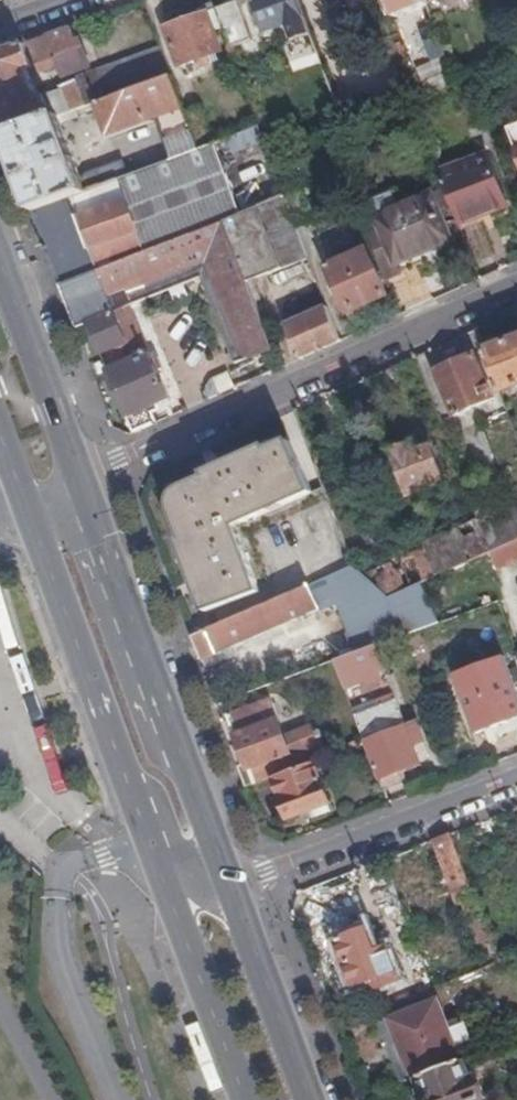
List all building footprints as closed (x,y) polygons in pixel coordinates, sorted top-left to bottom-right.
[(219,4),(221,11),(236,50),(236,51),(257,43),(241,0),(230,0),(219,4)] [(316,38),(302,0),(257,0),(256,0),(270,35),(291,27),(297,45),(316,38)] [(398,21),(431,8),(428,0),(390,0),(398,21)] [(236,50),(221,11),(169,30),(183,69),(199,63),(202,70),(222,64),(219,56),(236,50)] [(63,119),(72,115),(64,92),(42,99),(34,78),(62,68),(67,79),(91,71),(73,25),(0,49),(0,126),(63,119)] [(436,63),(450,58),(439,30),(425,35),(436,63)] [(79,113),(101,104),(175,77),(165,50),(104,71),(105,73),(69,85),(79,113)] [(177,161),(203,151),(189,115),(175,77),(101,104),(112,135),(161,118),(177,161)] [(203,151),(214,146),(216,146),(204,110),(189,115),(203,151)] [(30,211),(124,181),(133,178),(128,162),(92,174),(87,183),(63,119),(0,126),(0,131),(30,211)] [(276,162),(289,157),(283,138),(269,144),(276,162)] [(150,255),(228,224),(228,223),(241,218),(214,146),(203,151),(177,161),(145,174),(133,178),(124,181),(150,255)] [(451,192),(463,227),(485,219),(483,213),(509,204),(491,156),(444,174),(451,192)] [(105,273),(150,255),(124,181),(30,211),(60,283),(104,271),(105,273)] [(453,245),(468,239),(463,227),(451,192),(435,198),(453,245)] [(290,201),(300,228),(317,221),(307,194),(290,201)] [(381,219),(402,211),(397,195),(375,204),(381,219)] [(251,285),(313,260),(310,254),(300,228),(290,201),(290,198),(241,218),(228,223),(228,224),(251,285)] [(399,265),(453,245),(435,198),(402,211),(381,219),(386,231),(399,265)] [(483,213),(485,219),(510,209),(509,204),(483,213)] [(266,372),(281,366),(251,285),(228,224),(150,255),(105,273),(104,271),(60,283),(81,329),(92,326),(130,431),(155,421),(151,411),(157,409),(156,403),(169,397),(134,308),(207,279),(239,364),(261,355),(266,372)] [(374,235),(387,269),(399,265),(386,231),(374,235)] [(391,298),(367,244),(328,262),(352,315),(391,298)] [(293,360),(340,338),(325,292),(305,301),(311,318),(291,327),(293,360)] [(489,354),(505,395),(516,391),(516,343),(489,354)] [(501,398),(481,354),(440,373),(459,418),(501,398)] [(316,495),(293,443),(272,453),(270,449),(210,476),(211,480),(198,486),(186,491),(182,494),(178,498),(176,502),(175,509),(188,543),(184,545),(210,614),(264,594),(240,528),(316,495)] [(451,484),(437,448),(421,454),(418,447),(393,456),(410,501),(451,484)] [(503,517),(500,508),(480,516),(483,525),(493,555),(505,549),(516,544),(516,511),(503,517)] [(493,555),(483,525),(427,547),(429,554),(368,578),(393,600),(426,585),(493,555)] [(368,578),(357,568),(331,579),(340,603),(363,655),(387,645),(407,638),(393,600),(368,578)] [(331,579),(196,640),(204,662),(237,648),(340,603),(331,579)] [(426,585),(393,600),(407,638),(444,624),(426,585)] [(387,645),(363,655),(340,663),(370,745),(387,791),(409,783),(406,775),(425,768),(417,748),(427,744),(421,726),(411,729),(383,652),(389,649),(387,645)] [(237,648),(204,662),(208,672),(241,657),(237,648)] [(516,723),(516,686),(508,661),(461,678),(482,736),(503,728),(516,723)] [(234,718),(259,787),(278,779),(313,767),(301,735),(289,738),(275,702),(234,718)] [(503,728),(506,738),(516,734),(516,723),(503,728)] [(313,767),(278,779),(286,800),(285,801),(286,803),(283,806),(287,817),(292,818),(293,821),(319,811),(334,805),(319,764),(313,767)] [(334,805),(319,811),(321,818),(337,812),(334,805)] [(454,836),(436,842),(459,907),(478,900),(454,836)] [(376,928),(339,941),(357,988),(377,980),(382,990),(400,982),(388,949),(384,949),(376,928)] [(405,1060),(414,1082),(461,1064),(456,1050),(472,1044),(465,1027),(449,1033),(433,992),(377,1013),(382,1026),(391,1022),(400,1045),(405,1060)] [(401,1061),(405,1060),(400,1045),(395,1047),(401,1061)] [(469,1084),(477,1081),(469,1061),(461,1064),(469,1084)] [(414,1082),(421,1099),(484,1099),(477,1081),(469,1084),(461,1064),(414,1082)]
